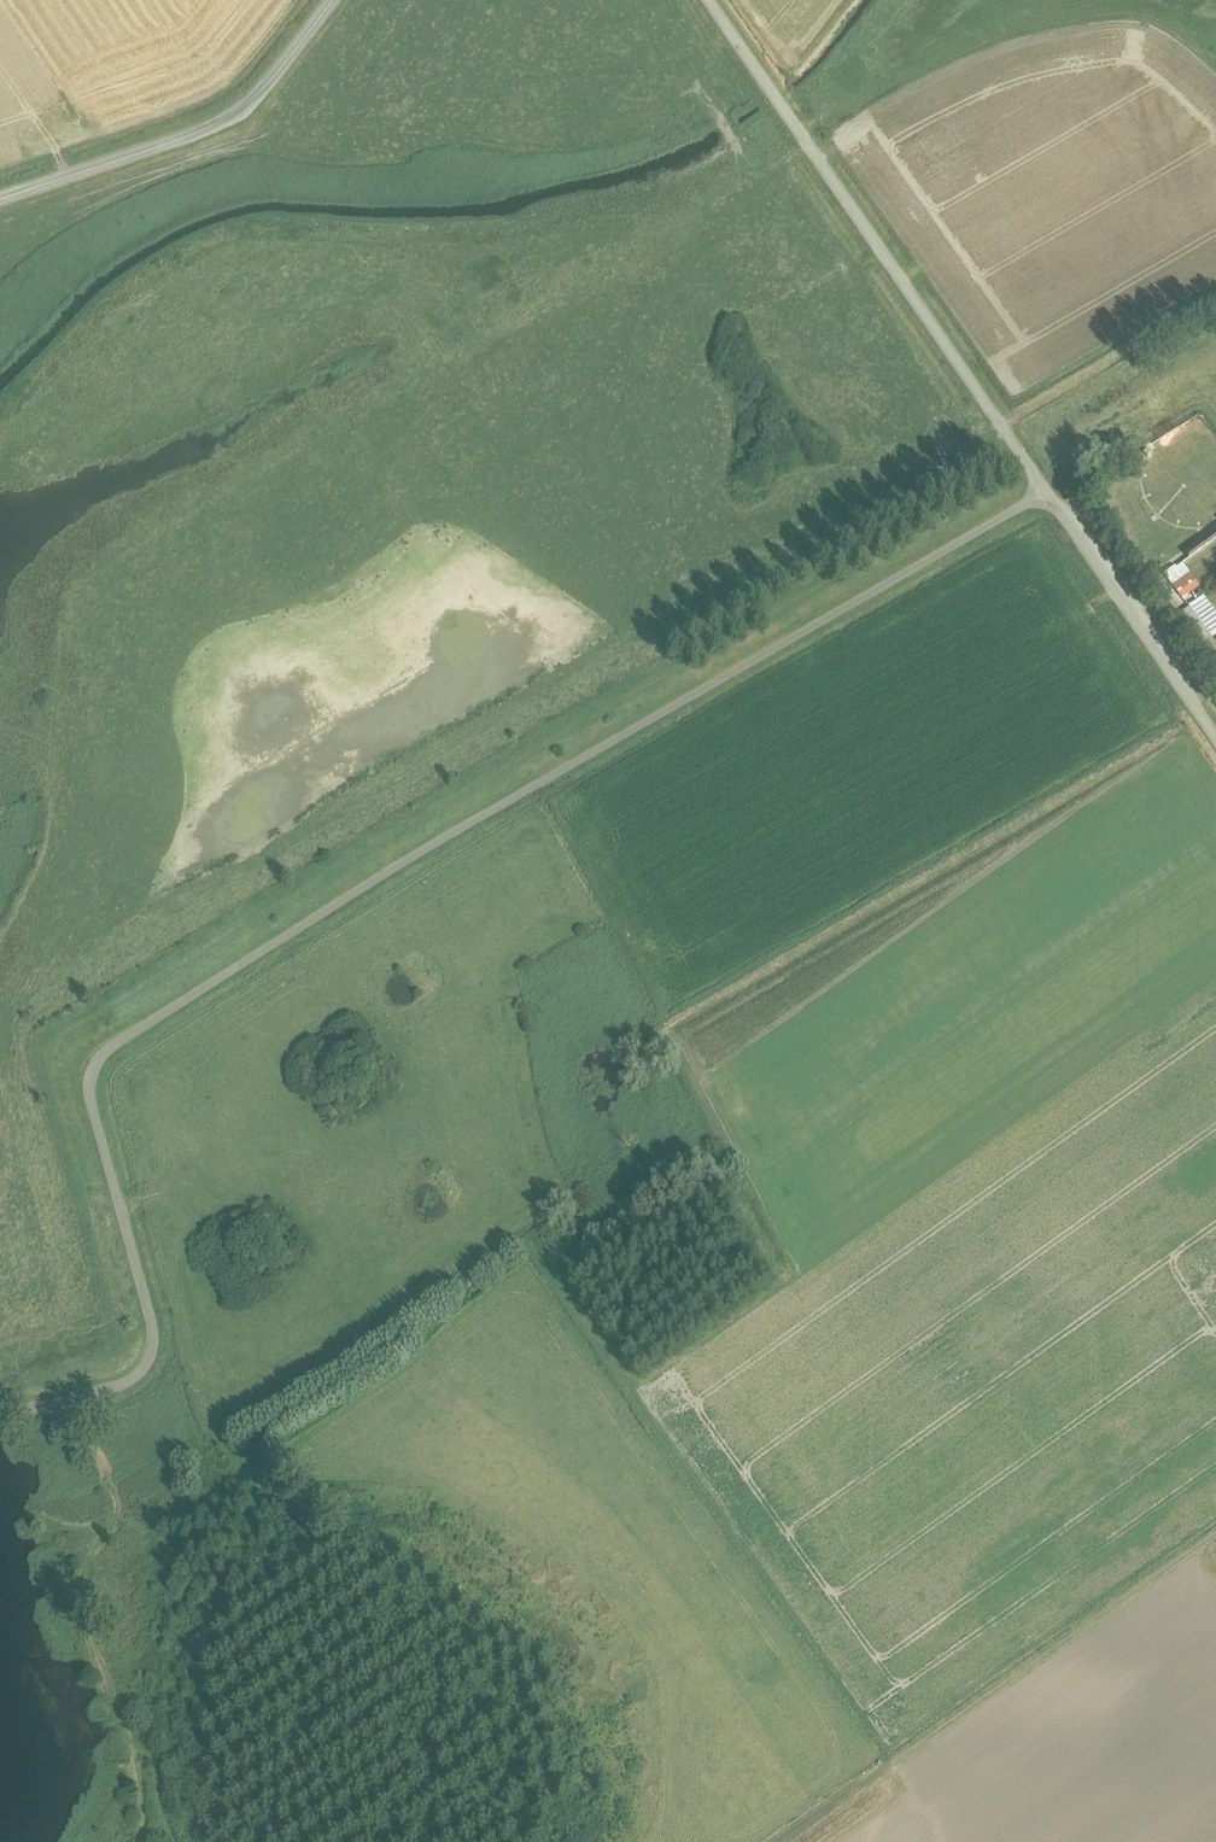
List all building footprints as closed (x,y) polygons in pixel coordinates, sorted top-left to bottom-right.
[(1194,548),(1187,553),(1191,558),(1204,548),(1200,543),(1194,548)] [(1172,565),(1160,574),(1164,579),(1163,579),(1176,597),(1188,588),(1175,570),(1176,570),(1172,565)] [(1177,616),(1198,647),(1214,636),(1215,639),(1215,613),(1205,597),(1177,616)] [(1184,600),(1177,605),(1182,612),(1189,607),(1184,600)]
